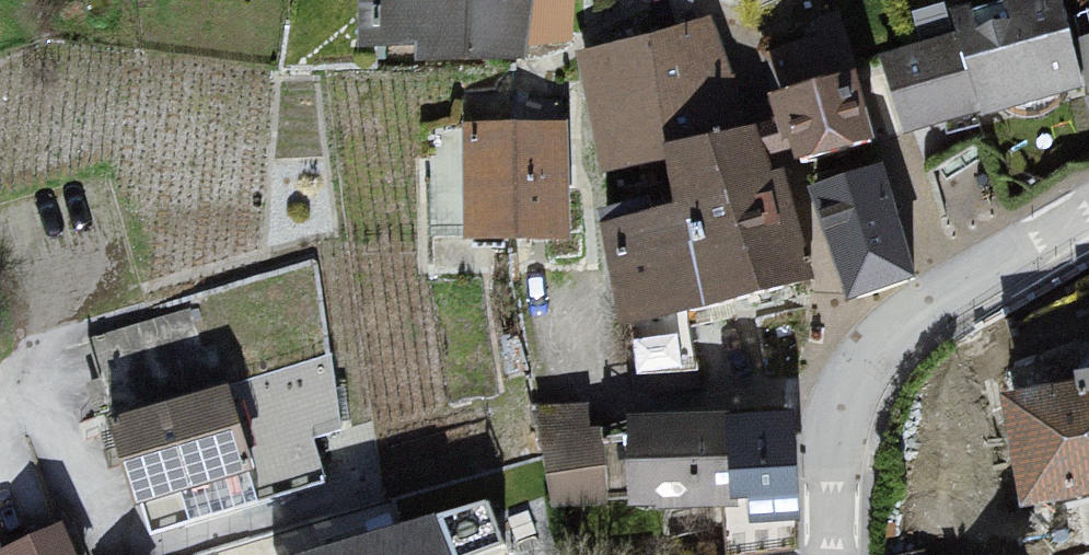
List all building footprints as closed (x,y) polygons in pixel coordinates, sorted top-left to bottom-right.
[(363,53),(415,51),(418,73),(518,69),(530,58),(534,0),(358,0),(363,53)] [(885,57),(911,131),(988,112),(1085,90),(1088,89),(1088,72),(1081,45),(1065,0),(1018,0),(957,15),(964,33),(885,57)] [(708,29),(577,65),(605,190),(658,179),(660,157),(741,130),(708,29)] [(864,84),(784,103),(812,172),(880,151),(864,84)] [(570,137),(465,138),(470,260),(574,255),(570,137)] [(768,141),(675,163),(680,216),(610,234),(630,334),(819,300),(768,141)] [(921,295),(887,182),(810,200),(852,316),(921,295)] [(1019,403),(1040,514),(1088,504),(1088,390),(1019,403)] [(232,398),(112,430),(141,515),(256,479),(232,398)] [(798,424),(722,425),(737,514),(752,516),(752,533),(815,532),(798,424)] [(722,425),(630,428),(634,515),(727,514),(722,425)] [(545,430),(547,515),(634,515),(630,428),(545,430)] [(342,554),(499,554),(504,553),(487,511),(342,554)] [(18,554),(67,554),(61,540),(18,554)]
